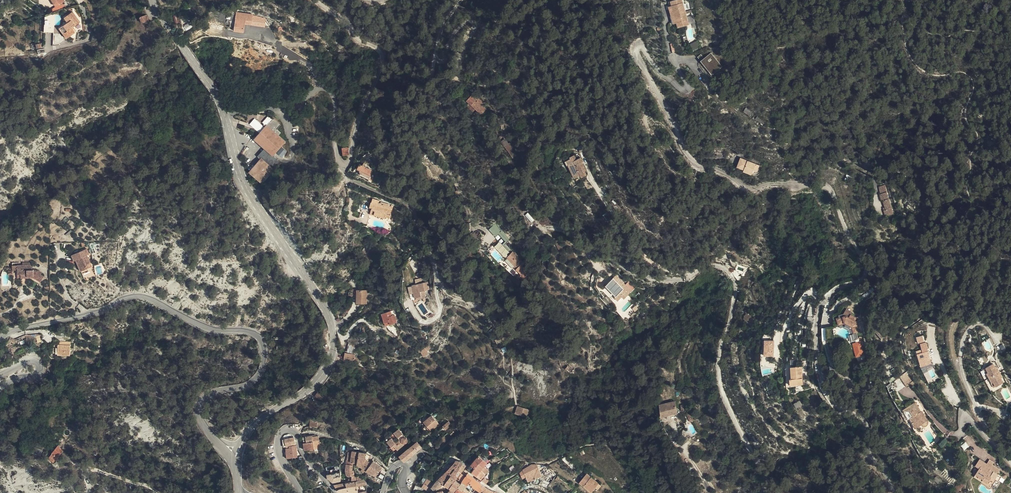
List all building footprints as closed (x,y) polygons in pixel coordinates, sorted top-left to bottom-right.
[(666,3),(663,4),(670,17),(673,16),(676,21),(685,16),(677,0),(665,0),(666,3)] [(72,27),(80,21),(79,19),(73,10),(65,15),(68,20),(60,26),(67,38),(76,31),(72,27)] [(54,30),(55,11),(47,14),(46,29),(54,30)] [(250,21),(251,14),(238,12),(234,30),(247,33),(248,31),(245,30),(247,20),(250,21)] [(149,19),(146,13),(140,17),(143,22),(149,19)] [(270,25),(266,17),(251,14),(250,21),(270,25)] [(183,26),(186,31),(192,27),(189,22),(183,26)] [(92,31),(88,41),(97,39),(96,31),(93,31),(92,31)] [(693,51),(699,47),(696,41),(690,44),(693,51)] [(702,56),(698,59),(713,77),(723,69),(712,54),(705,60),(702,56)] [(485,100),(487,104),(488,103),(488,102),(489,101),(488,99),(490,98),(484,84),(475,88),(476,91),(477,94),(483,91),(486,99),(485,100)] [(482,104),(483,105),(487,104),(485,100),(486,99),(483,91),(477,94),(480,99),(480,101),(482,104)] [(748,109),(744,113),(750,118),(754,113),(748,109)] [(763,125),(765,121),(757,116),(755,119),(763,125)] [(250,123),(258,131),(263,126),(255,118),(250,123)] [(267,123),(263,127),(265,129),(269,125),(270,125),(273,122),(271,120),(268,123),(267,123)] [(265,129),(254,141),(272,157),(284,144),(278,139),(281,136),(277,133),(280,128),(273,122),(270,125),(269,125),(265,129)] [(252,140),(254,141),(265,129),(263,127),(252,140)] [(513,158),(518,155),(504,139),(500,142),(513,158)] [(284,144),(272,157),(273,158),(285,145),(284,144)] [(259,164),(249,175),(261,185),(279,165),(264,152),(257,160),(256,158),(254,160),(256,162),(259,164)] [(577,173),(580,176),(581,176),(582,178),(587,175),(586,172),(587,171),(584,163),(585,162),(583,157),(577,159),(576,155),(571,158),(571,159),(568,160),(570,162),(573,166),(577,173)] [(575,179),(580,176),(577,173),(573,166),(570,162),(568,160),(570,165),(569,166),(575,179)] [(764,169),(742,160),(738,169),(746,172),(745,173),(758,178),(759,178),(760,177),(761,176),(762,176),(764,169)] [(247,173),(249,175),(259,164),(256,162),(247,173)] [(369,178),(373,180),(375,175),(372,174),(373,170),(360,163),(357,168),(362,171),(360,174),(369,179),(369,178)] [(887,190),(880,191),(881,198),(884,197),(885,206),(882,206),(884,214),(891,212),(887,190)] [(378,201),(371,199),(370,203),(369,203),(368,208),(370,208),(368,215),(373,217),(374,216),(384,219),(384,218),(389,219),(392,207),(378,203),(378,201)] [(502,239),(494,246),(504,257),(511,250),(505,244),(510,240),(495,223),(488,230),(497,239),(500,237),(502,239)] [(477,238),(474,242),(479,248),(483,244),(477,238)] [(76,271),(82,269),(81,266),(86,264),(83,255),(85,254),(83,248),(67,255),(69,261),(71,260),(76,271)] [(513,252),(507,258),(511,261),(515,264),(517,267),(519,270),(522,274),(523,273),(526,277),(528,276),(524,269),(520,266),(521,265),(515,254),(513,252)] [(511,261),(507,258),(515,266),(517,268),(515,270),(521,276),(522,274),(519,270),(517,267),(515,264),(511,261)] [(31,274),(31,277),(34,278),(35,276),(39,278),(42,274),(38,272),(39,270),(35,268),(29,268),(29,263),(14,263),(14,273),(17,273),(17,277),(24,277),(24,274),(31,274)] [(617,296),(615,298),(614,299),(618,303),(622,299),(624,301),(631,293),(615,277),(605,288),(609,292),(611,290),(617,296)] [(431,288),(430,280),(414,284),(417,298),(421,297),(421,298),(425,297),(428,296),(426,290),(431,288)] [(367,305),(367,291),(356,291),(356,305),(367,305)] [(750,311),(745,312),(746,315),(745,316),(744,317),(744,318),(744,319),(745,321),(745,322),(746,323),(747,323),(749,323),(750,323),(752,322),(753,321),(753,320),(753,319),(753,318),(753,317),(753,316),(752,315),(751,315),(750,311)] [(389,324),(389,327),(396,326),(394,313),(382,315),(383,319),(388,318),(389,324)] [(867,330),(866,323),(861,319),(855,316),(853,315),(849,315),(849,323),(851,322),(858,327),(859,332),(861,332),(865,331),(867,330)] [(918,344),(924,342),(922,335),(916,338),(918,344)] [(24,341),(25,345),(37,342),(35,336),(24,336),(24,338),(27,338),(28,340),(24,341)] [(774,338),(766,338),(765,357),(773,357),(774,338)] [(861,341),(852,343),(855,357),(865,355),(861,341)] [(70,346),(58,346),(58,356),(70,355),(70,346)] [(924,366),(935,362),(931,350),(926,352),(925,349),(919,351),(924,366)] [(353,359),(353,356),(344,354),(342,361),(352,363),(352,360),(353,360),(353,359)] [(575,368),(569,363),(565,369),(571,374),(575,368)] [(986,370),(988,375),(986,377),(995,390),(992,384),(994,383),(998,388),(1003,383),(1001,380),(994,370),(991,366),(986,370)] [(794,385),(806,383),(804,367),(788,369),(790,388),(794,387),(794,385)] [(995,369),(994,370),(1001,380),(1002,378),(995,369)] [(905,385),(912,381),(906,372),(899,377),(905,385)] [(318,393),(315,397),(322,402),(325,398),(318,393)] [(918,418),(922,425),(926,423),(928,424),(929,425),(930,424),(931,424),(932,422),(931,421),(928,415),(927,414),(920,402),(912,406),(917,415),(922,412),(923,415),(918,418)] [(530,411),(519,407),(516,416),(528,420),(530,411)] [(677,408),(662,410),(663,418),(678,415),(677,408)] [(913,417),(918,426),(922,425),(918,418),(917,415),(914,417),(913,417)] [(435,418),(431,421),(439,428),(441,426),(435,418)] [(431,421),(426,424),(428,427),(427,428),(430,432),(431,434),(439,428),(431,421)] [(445,429),(448,433),(455,428),(452,424),(445,429)] [(946,438),(944,435),(938,424),(935,426),(943,440),(946,438)] [(400,429),(387,440),(393,448),(395,446),(399,451),(406,445),(407,445),(408,445),(409,444),(410,444),(410,443),(411,442),(411,441),(410,440),(409,439),(408,438),(400,429)] [(303,443),(305,450),(313,449),(312,442),(317,442),(316,437),(313,437),(313,436),(306,437),(306,443),(303,443)] [(289,446),(297,446),(295,441),(294,438),(285,439),(286,444),(289,444),(289,446)] [(418,452),(422,449),(418,444),(414,447),(418,452)] [(287,458),(298,457),(297,446),(289,446),(289,448),(286,449),(287,458)] [(52,453),(57,456),(60,449),(56,447),(52,453)] [(414,456),(418,452),(414,447),(410,451),(414,456)] [(406,463),(414,456),(410,451),(401,458),(406,463)] [(360,466),(366,470),(371,463),(368,461),(372,457),(368,454),(364,453),(364,452),(363,452),(363,453),(362,458),(366,459),(360,466)] [(483,468),(487,465),(479,458),(475,462),(483,469),(483,468)] [(376,476),(382,467),(374,461),(371,463),(366,470),(376,476)] [(444,476),(439,481),(445,485),(451,478),(455,482),(463,472),(456,468),(460,463),(459,462),(456,462),(454,464),(452,468),(449,466),(445,472),(446,473),(444,476)] [(475,462),(471,468),(475,470),(477,468),(480,472),(483,469),(475,462)] [(456,468),(463,472),(466,468),(460,463),(456,468)] [(997,469),(993,465),(991,468),(984,463),(980,469),(984,472),(980,476),(987,482),(987,483),(992,487),(996,480),(999,482),(1002,478),(1002,477),(1004,474),(997,469)] [(541,476),(537,465),(530,465),(530,466),(535,479),(538,477),(541,476)] [(535,479),(530,466),(522,470),(526,478),(527,482),(535,479)] [(480,481),(482,483),(484,480),(483,478),(485,476),(480,472),(477,468),(475,470),(471,468),(468,472),(480,481)] [(353,471),(351,471),(346,469),(347,477),(352,477),(352,481),(357,480),(356,476),(355,476),(353,471)] [(328,475),(328,483),(340,482),(339,470),(331,471),(331,474),(328,475)] [(384,481),(386,476),(381,472),(377,477),(384,481)] [(455,482),(454,484),(459,487),(460,486),(468,476),(469,476),(464,472),(463,473),(463,472),(455,482)] [(587,475),(584,477),(590,481),(597,486),(599,485),(587,475)] [(939,484),(942,481),(936,475),(933,479),(939,484)] [(411,476),(407,483),(410,484),(415,487),(418,480),(411,476)] [(460,486),(470,492),(473,492),(474,491),(475,490),(478,492),(479,492),(480,492),(484,487),(469,476),(468,476),(460,486)] [(987,482),(980,476),(978,479),(985,485),(987,483),(987,482)] [(584,477),(579,484),(590,492),(591,492),(595,489),(597,486),(590,481),(584,477)] [(446,491),(447,492),(449,490),(454,484),(455,482),(451,478),(445,485),(447,486),(444,489),(445,490),(446,490),(446,491)] [(427,481),(422,489),(424,490),(426,492),(432,484),(427,481)] [(441,490),(444,489),(447,486),(445,485),(439,481),(432,489),(435,492),(437,490),(441,490)] [(956,491),(958,492),(961,492),(967,485),(964,482),(956,491)] [(341,492),(346,492),(349,492),(348,488),(347,484),(336,486),(341,492)] [(449,490),(452,492),(454,492),(457,489),(459,487),(454,484),(449,490)]
